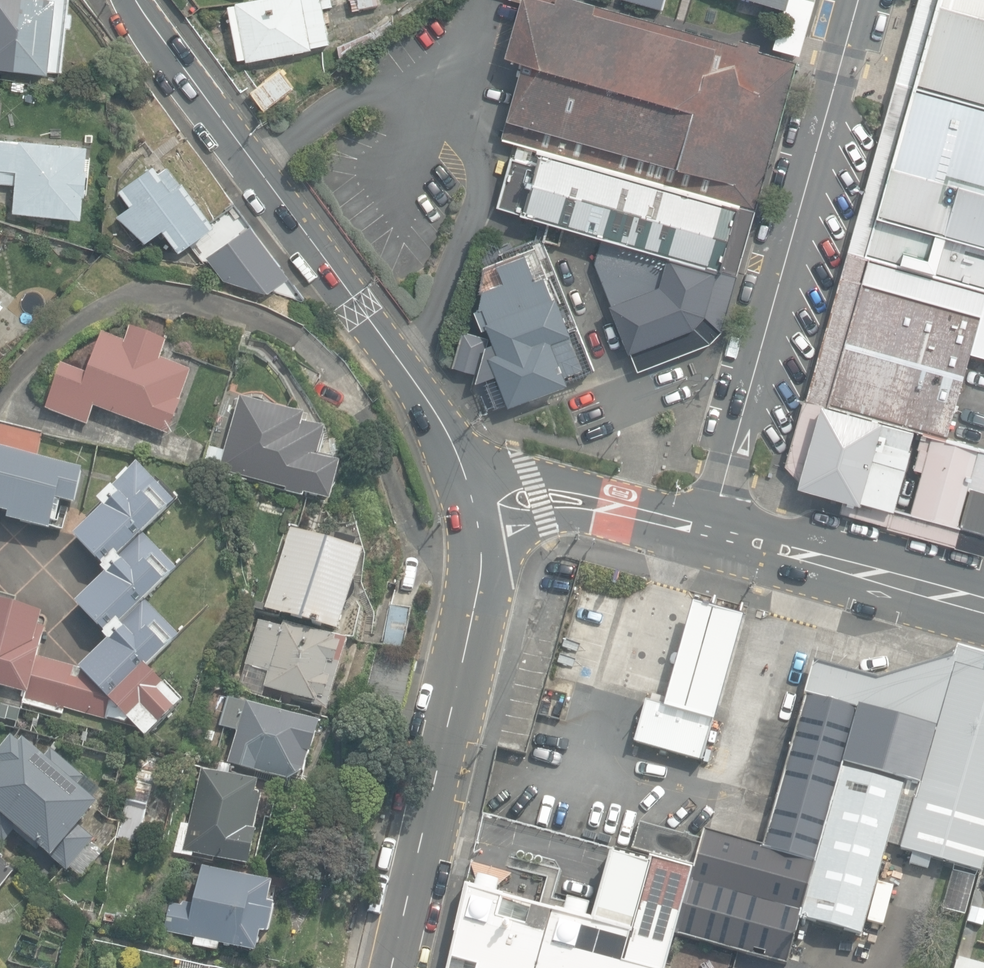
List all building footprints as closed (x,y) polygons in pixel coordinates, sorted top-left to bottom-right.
[(53,71),(53,70),(63,71),(70,26),(74,26),(76,11),(73,10),(74,0),(0,0),(0,65),(53,71)] [(315,49),(315,46),(332,43),(326,7),(335,5),(334,0),(248,0),(239,2),(239,3),(231,5),(241,60),(249,58),(249,61),(315,49)] [(384,0),(353,0),(355,10),(384,4),(384,0)] [(586,0),(526,0),(508,59),(524,63),(509,139),(523,145),(761,209),(797,59),(586,0)] [(791,10),(794,0),(755,0),(791,10)] [(869,252),(983,283),(983,0),(938,0),(869,252)] [(299,86),(284,68),(254,92),(269,110),(299,86)] [(19,182),(17,210),(87,216),(89,193),(91,193),(93,166),(91,166),(93,144),(0,137),(0,181),(19,182)] [(761,209),(523,145),(507,207),(692,262),(741,275),(761,209)] [(136,202),(120,214),(148,241),(160,232),(164,237),(172,231),(185,249),(221,221),(174,162),(165,168),(159,160),(125,187),(136,202)] [(273,289),(297,272),(258,219),(212,253),(228,277),(273,289)] [(869,252),(830,404),(970,440),(983,387),(983,283),(869,252)] [(614,378),(561,260),(481,296),(515,370),(495,378),(515,422),(614,378)] [(685,289),(629,308),(647,360),(703,340),(727,314),(741,275),(692,262),(685,289)] [(90,424),(97,405),(172,434),(185,401),(183,400),(194,370),(165,359),(172,343),(137,329),(131,342),(109,333),(93,374),(66,364),(49,408),(90,424)] [(307,412),(240,393),(223,448),(218,467),(332,501),(344,461),(321,454),(329,426),(305,419),(307,412)] [(880,426),(815,410),(796,487),(861,503),(880,426)] [(89,469),(39,457),(45,432),(3,422),(0,433),(0,510),(14,513),(13,519),(54,529),(62,499),(80,504),(89,469)] [(920,432),(888,423),(867,502),(899,510),(920,432)] [(935,436),(914,513),(983,533),(983,449),(935,436)] [(202,463),(218,467),(223,448),(208,444),(202,463)] [(113,639),(83,668),(143,729),(150,737),(187,699),(169,681),(168,682),(152,666),(171,648),(170,647),(182,635),(149,600),(169,581),(168,579),(180,568),(146,532),(179,501),(141,462),(133,470),(131,468),(119,479),(121,480),(102,499),(109,505),(78,535),(108,565),(106,568),(110,573),(80,602),(109,632),(107,634),(113,639)] [(339,541),(294,527),(268,609),(346,633),(372,551),(362,548),(364,541),(341,534),(339,541)] [(143,729),(83,668),(41,656),(48,626),(43,624),(47,611),(0,599),(0,685),(26,692),(23,702),(63,713),(65,707),(143,729)] [(750,614),(701,600),(670,703),(648,697),(634,744),(704,765),(750,614)] [(405,646),(412,606),(388,602),(382,641),(405,646)] [(285,697),(334,711),(354,641),(287,621),(286,627),(260,619),(240,688),(265,695),(267,687),(286,693),(285,697)] [(918,781),(952,655),(872,674),(811,657),(803,690),(855,706),(841,759),(918,781)] [(897,844),(983,869),(983,664),(952,655),(918,781),(897,844)] [(760,839),(812,854),(840,766),(841,759),(855,706),(803,690),(760,839)] [(221,725),(241,731),(231,762),(292,780),(310,771),(315,753),(319,754),(327,724),(251,701),(251,703),(231,697),(221,725)] [(214,741),(217,732),(207,729),(205,738),(214,741)] [(5,843),(18,829),(38,847),(40,845),(69,870),(98,838),(83,825),(104,802),(82,782),(87,776),(55,748),(49,755),(30,738),(26,743),(18,736),(2,753),(0,751),(0,838),(5,843)] [(813,862),(798,914),(863,932),(903,784),(840,766),(813,862)] [(262,792),(265,781),(203,768),(186,850),(256,865),(263,830),(260,829),(268,794),(262,792)] [(699,867),(706,840),(641,823),(635,849),(699,867)] [(813,862),(709,832),(706,840),(699,867),(681,934),(742,952),(738,967),(767,967),(769,960),(784,964),(798,914),(813,862)] [(467,885),(457,927),(448,967),(668,967),(695,872),(614,849),(593,921),(587,919),(591,904),(569,898),(565,912),(497,894),(500,882),(478,876),(475,887),(467,885)] [(16,871),(2,859),(4,857),(0,853),(0,890),(16,871)] [(220,944),(256,952),(261,933),(268,934),(276,904),(268,902),(273,883),(202,866),(193,903),(182,900),(180,905),(170,902),(164,930),(196,938),(195,945),(218,950),(220,944)] [(957,959),(954,967),(983,967),(957,959)]
